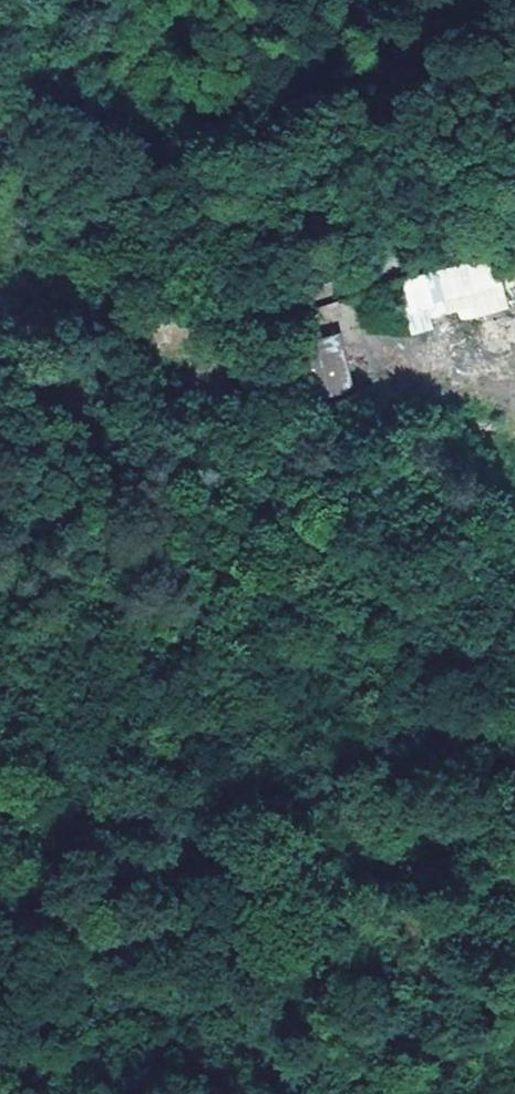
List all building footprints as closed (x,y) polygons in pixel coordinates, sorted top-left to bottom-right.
[(507,308),(496,258),(400,279),(412,335),(433,330),(431,324),(507,308)] [(307,341),(317,397),(351,391),(341,335),(307,341)]
